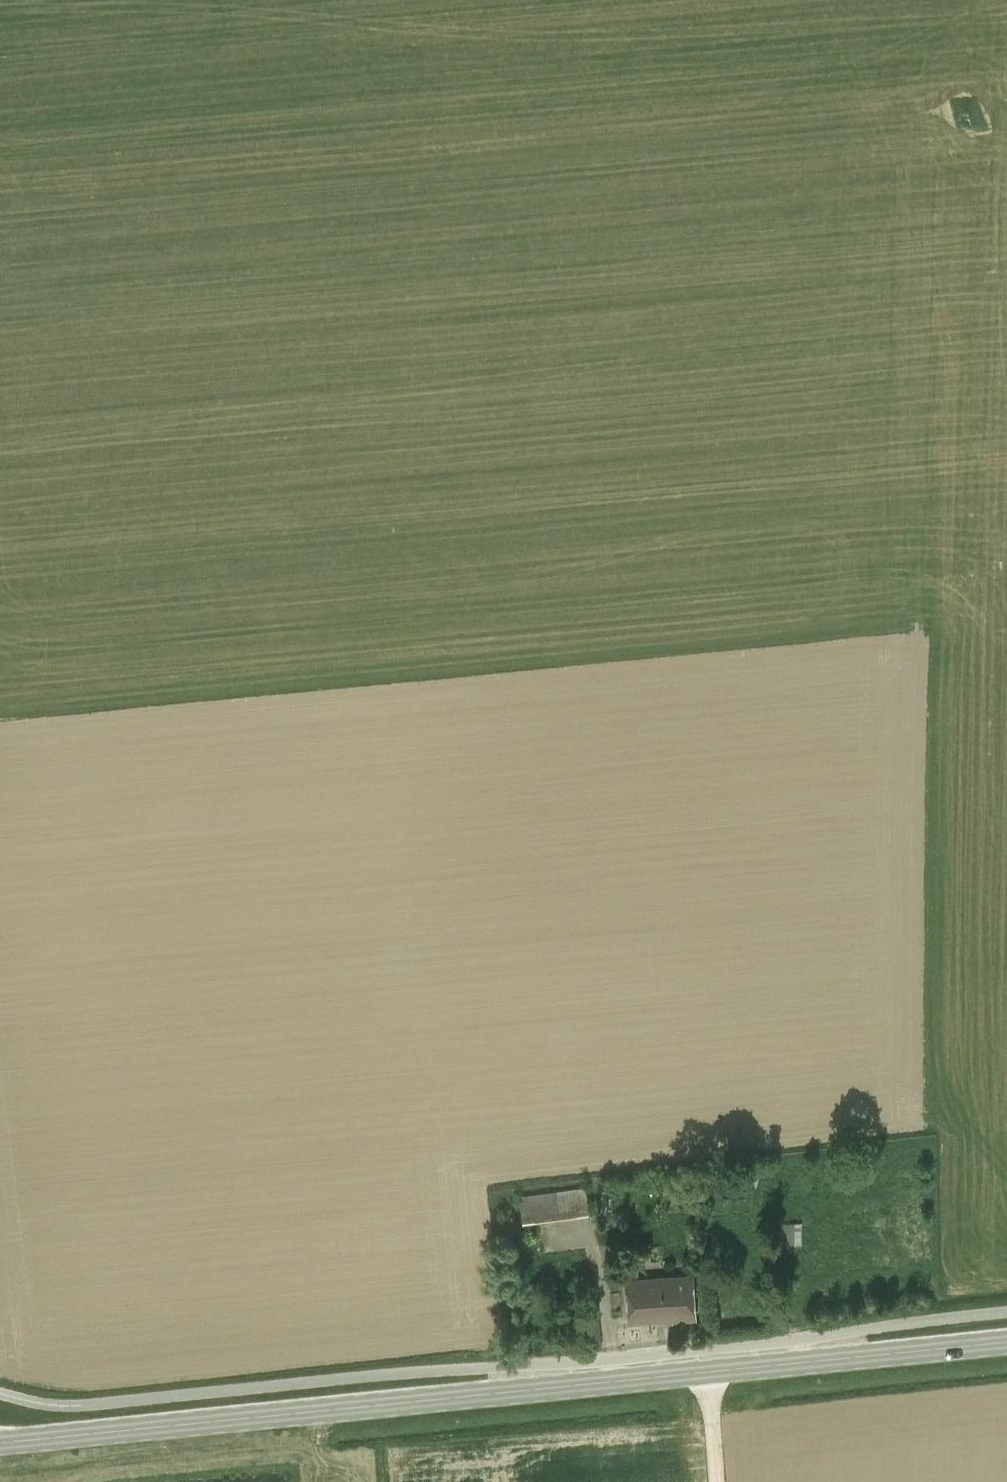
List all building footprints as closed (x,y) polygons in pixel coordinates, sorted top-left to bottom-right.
[(522,1223),(589,1213),(585,1186),(519,1195),(522,1223)] [(778,1245),(802,1245),(802,1222),(778,1222),(778,1245)] [(692,1276),(638,1280),(637,1263),(626,1264),(627,1281),(625,1281),(628,1324),(695,1319),(692,1276)]
